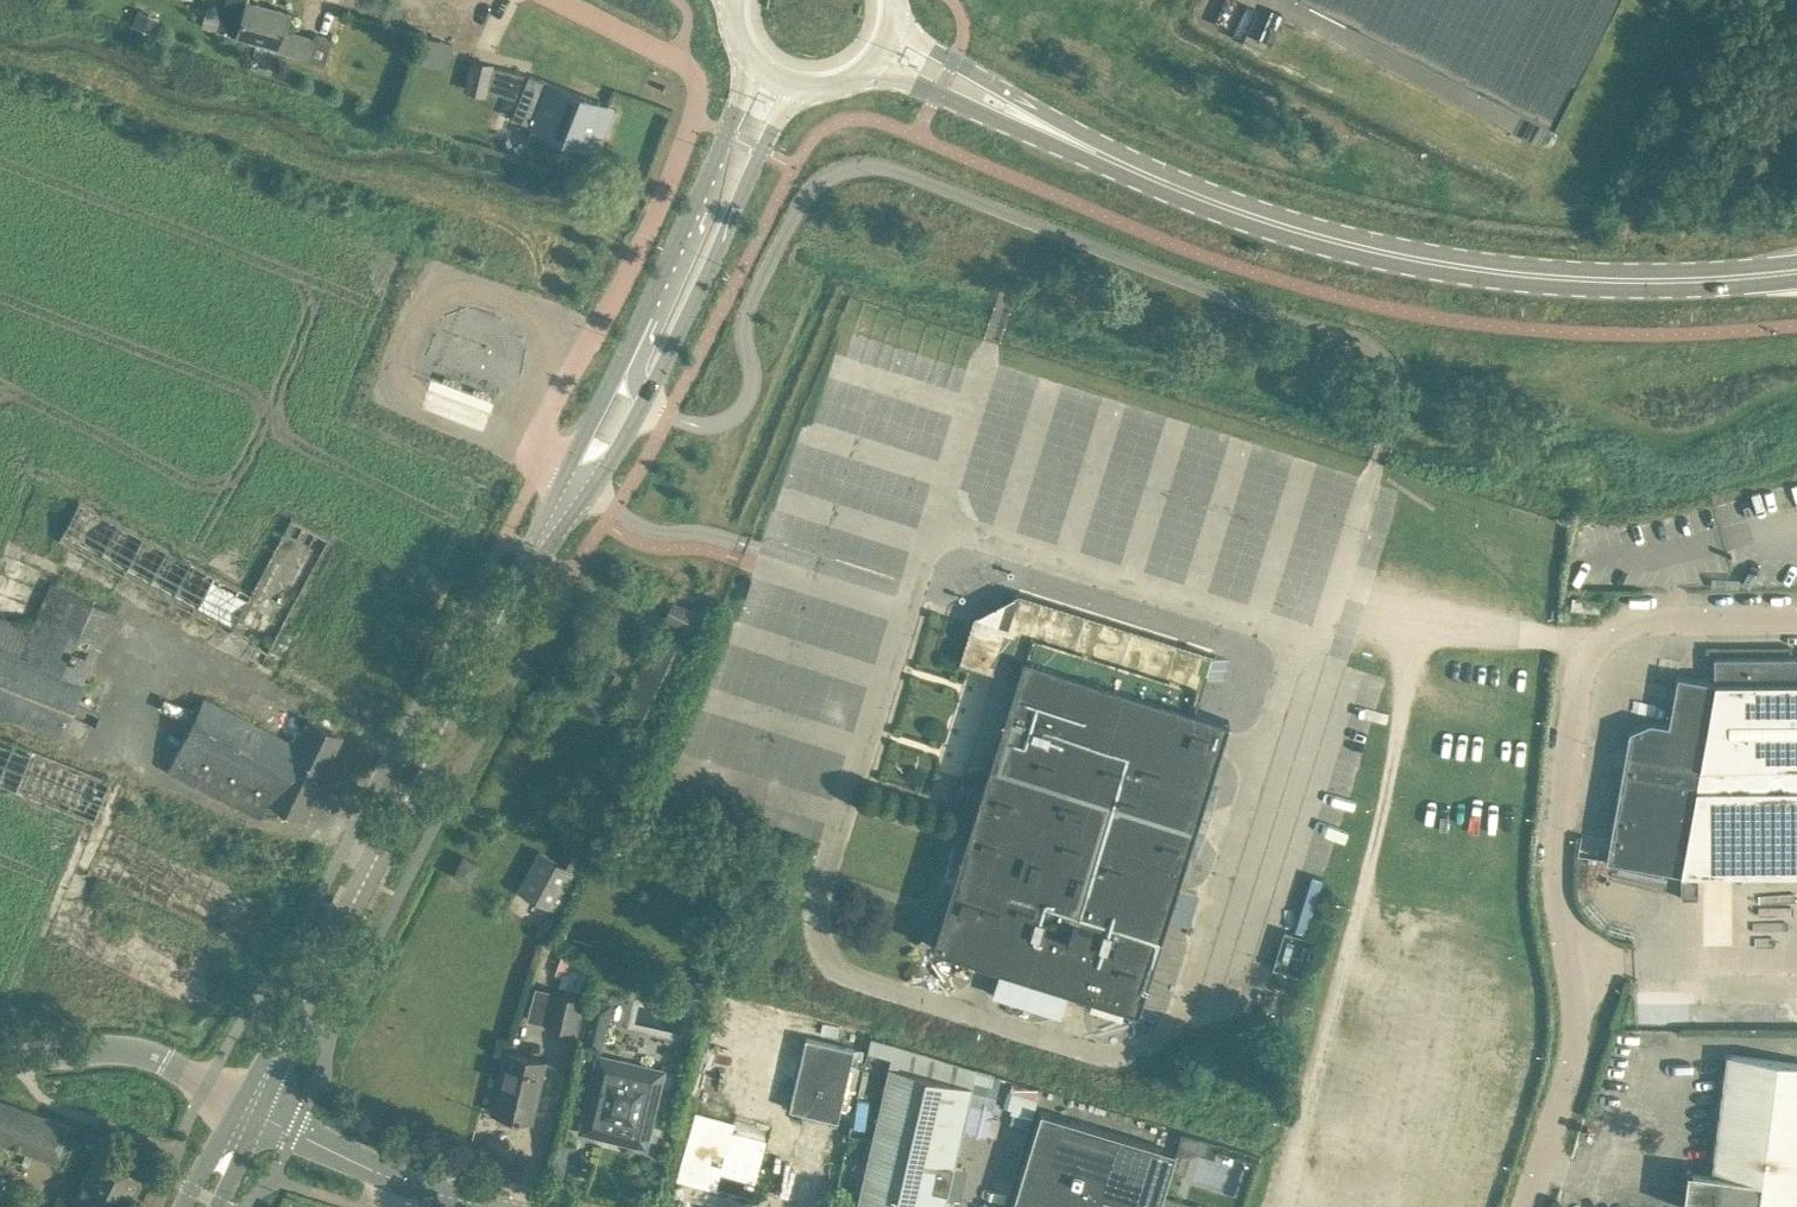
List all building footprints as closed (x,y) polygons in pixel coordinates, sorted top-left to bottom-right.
[(307,58),(313,37),(285,29),(290,11),(251,0),(247,0),(241,22),(237,34),(277,46),(276,49),(307,58)] [(1553,122),(1615,0),(1313,0),(1553,122)] [(132,12),(128,20),(153,31),(158,18),(140,10),(138,14),(132,12)] [(313,37),(307,58),(325,63),(332,38),(314,33),(313,37)] [(470,68),(465,88),(485,92),(486,87),(519,99),(512,117),(564,137),(557,155),(562,157),(585,166),(590,151),(608,105),(529,74),(492,65),(472,60),(470,68)] [(59,539),(268,652),(263,662),(280,671),(298,638),(281,629),(329,539),(291,518),(251,594),(79,501),(59,539)] [(0,614),(0,707),(60,733),(113,611),(49,583),(30,627),(0,614)] [(982,785),(932,945),(1000,967),(992,993),(1059,1014),(1068,988),(1138,1010),(1229,719),(1196,709),(1205,680),(1213,653),(1019,591),(1000,601),(974,615),(960,661),(995,672),(988,693),(969,687),(948,754),(967,760),(961,778),(982,785)] [(664,618),(703,637),(711,620),(672,601),(664,618)] [(619,713),(657,730),(694,651),(656,633),(619,713)] [(1714,656),(1714,681),(1725,681),(1767,680),(1766,656),(1714,656)] [(1766,656),(1767,680),(1796,679),(1796,656),(1766,656)] [(1677,674),(1668,725),(1707,730),(1705,743),(1725,742),(1725,681),(1714,681),(1677,674)] [(1725,761),(1796,760),(1796,679),(1767,680),(1725,681),(1725,742),(1725,761)] [(270,799),(282,806),(303,816),(343,735),(323,725),(309,718),(296,744),(204,698),(168,769),(261,816),(270,799)] [(1630,730),(1622,769),(1698,780),(1701,762),(1725,761),(1725,742),(1705,743),(1707,730),(1668,725),(1649,721),(1630,730)] [(94,822),(111,780),(0,736),(0,785),(94,822)] [(1681,871),(1680,872),(1681,872),(1681,897),(1698,897),(1698,871),(1796,871),(1796,760),(1725,761),(1701,762),(1698,780),(1688,831),(1681,871)] [(1622,769),(1613,820),(1688,831),(1698,780),(1622,769)] [(1605,860),(1681,871),(1688,831),(1613,820),(1605,860)] [(518,890),(560,912),(595,847),(577,838),(567,857),(573,859),(569,867),(539,851),(518,890)] [(463,854),(454,873),(469,881),(479,862),(463,854)] [(564,950),(555,974),(575,982),(584,957),(564,950)] [(535,986),(528,1018),(578,1029),(585,997),(535,986)] [(591,996),(579,1047),(601,1051),(612,1001),(591,996)] [(889,1066),(856,1206),(944,1206),(949,1187),(976,1069),(871,1038),(868,1051),(891,1057),(889,1066)] [(791,1108),(790,1110),(839,1122),(839,1121),(857,1051),(836,1045),(814,1040),(809,1039),(791,1108)] [(546,1061),(529,1057),(506,1051),(492,1111),(532,1120),(546,1061)] [(598,1054),(585,1108),(580,1131),(646,1147),(664,1070),(598,1054)] [(1699,1080),(1692,1132),(1716,1135),(1722,1083),(1699,1080)] [(1722,1083),(1716,1135),(1739,1138),(1746,1086),(1722,1083)] [(1746,1086),(1739,1138),(1763,1141),(1769,1089),(1746,1086)] [(1769,1089),(1763,1141),(1786,1144),(1793,1092),(1769,1089)] [(1786,1144),(1796,1146),(1796,1093),(1793,1092),(1786,1144)] [(0,1099),(0,1141),(56,1161),(69,1125),(0,1099)] [(992,1119),(994,1106),(972,1102),(969,1124),(975,1125),(977,1116),(992,1119)] [(1104,1196),(1141,1206),(1159,1206),(1176,1150),(1040,1109),(1011,1206),(1100,1206),(1104,1196)] [(696,1112),(678,1180),(718,1191),(723,1172),(757,1182),(773,1124),(737,1114),(735,1122),(696,1112)] [(1692,1132),(1687,1175),(1710,1178),(1716,1135),(1692,1132)] [(1716,1135),(1710,1178),(1734,1181),(1739,1138),(1716,1135)] [(1739,1138),(1734,1181),(1757,1184),(1763,1141),(1739,1138)] [(1763,1141),(1757,1184),(1781,1187),(1786,1144),(1763,1141)] [(1781,1187),(1796,1189),(1796,1146),(1786,1144),(1781,1187)] [(141,1173),(98,1151),(69,1206),(123,1206),(141,1173)] [(1563,1205),(1567,1206),(1571,1206),(1575,1193),(1568,1191),(1563,1205)]
